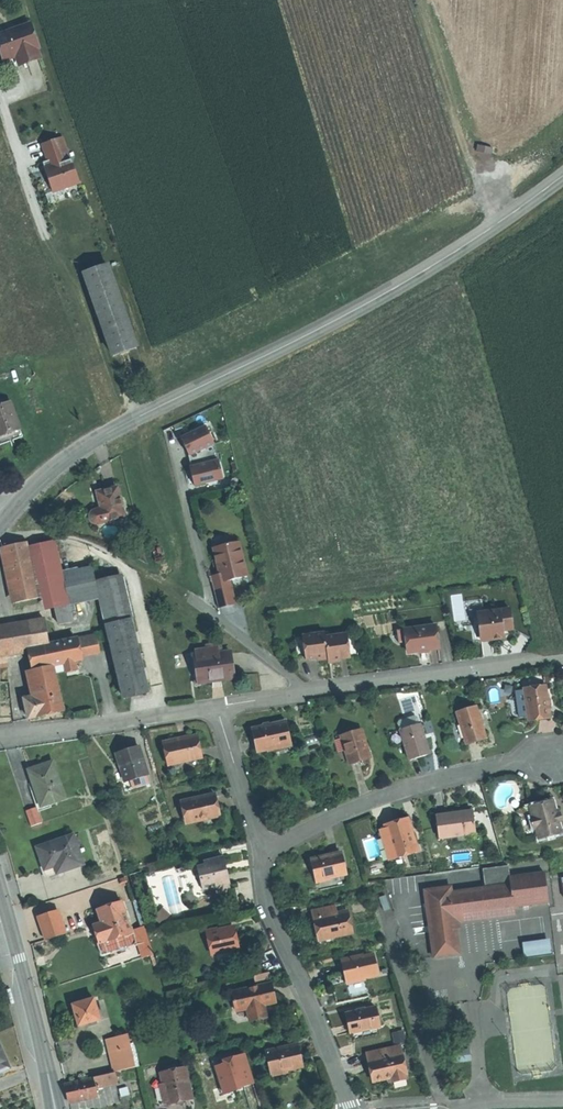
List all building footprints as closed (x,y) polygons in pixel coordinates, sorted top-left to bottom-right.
[(0,35),(0,46),(7,67),(39,55),(37,49),(38,48),(30,24),(12,30),(0,35)] [(42,183),(46,195),(76,184),(79,183),(71,160),(70,161),(61,138),(44,145),(49,161),(43,163),(49,180),(42,183)] [(80,194),(76,184),(46,195),(50,205),(80,194)] [(110,264),(84,274),(113,356),(139,347),(110,264)] [(21,427),(11,401),(0,405),(0,435),(21,427)] [(21,427),(0,435),(0,439),(1,443),(24,435),(21,427)] [(181,439),(190,457),(215,445),(206,427),(181,439)] [(190,457),(192,468),(219,461),(215,445),(190,457)] [(192,468),(191,469),(195,487),(223,480),(219,461),(192,468)] [(97,525),(124,518),(118,488),(107,490),(98,492),(101,508),(95,510),(92,513),(90,518),(92,522),(97,525)] [(29,543),(3,549),(16,609),(42,603),(53,604),(55,610),(56,609),(69,606),(55,542),(30,548),(29,543)] [(129,542),(124,551),(148,565),(144,552),(129,542)] [(221,575),(211,577),(219,609),(235,605),(230,581),(238,579),(247,577),(240,546),(231,549),(230,545),(214,548),(221,575)] [(107,627),(131,621),(124,591),(106,595),(102,596),(100,597),(107,627)] [(69,606),(56,609),(60,626),(73,623),(69,606)] [(509,609),(480,613),(481,624),(478,624),(480,637),(490,635),(490,639),(495,638),(503,637),(502,630),(511,629),(509,609)] [(34,648),(49,644),(51,644),(45,620),(30,623),(34,648)] [(147,694),(131,621),(107,627),(123,699),(147,694)] [(34,648),(30,623),(5,626),(0,627),(0,668),(10,667),(6,653),(28,650),(34,648)] [(406,641),(407,652),(423,650),(438,648),(435,626),(405,630),(406,641)] [(405,630),(397,631),(398,642),(406,641),(405,630)] [(327,656),(325,636),(324,632),(303,635),(306,659),(317,658),(327,656)] [(347,633),(325,636),(327,656),(328,660),(339,659),(350,657),(347,633)] [(100,652),(96,636),(77,640),(81,656),(100,652)] [(82,660),(81,656),(77,640),(51,646),(56,666),(66,664),(75,662),(82,660)] [(28,650),(34,671),(54,666),(56,666),(51,646),(51,644),(49,644),(34,648),(28,650)] [(207,650),(208,655),(219,653),(217,644),(205,646),(206,650),(207,650)] [(194,657),(193,657),(197,684),(216,681),(232,679),(227,652),(219,653),(208,655),(207,650),(206,650),(193,653),(194,657)] [(66,664),(67,671),(68,673),(72,672),(77,671),(75,662),(66,664)] [(56,666),(57,673),(67,671),(66,664),(56,666)] [(59,687),(54,666),(34,671),(39,692),(59,687)] [(64,711),(59,687),(39,692),(40,696),(25,700),(29,719),(47,715),(64,711)] [(525,697),(528,720),(528,723),(541,722),(553,720),(549,690),(525,693),(525,697)] [(520,721),(528,720),(525,697),(517,698),(520,721)] [(460,724),(466,744),(466,746),(475,744),(485,741),(476,710),(458,715),(460,724)] [(268,747),(289,743),(284,722),(251,729),(254,741),(256,753),(268,750),(268,747)] [(458,746),(466,744),(460,724),(452,726),(458,746)] [(418,726),(400,732),(408,761),(418,758),(429,755),(425,740),(422,740),(418,726)] [(360,730),(339,737),(347,765),(359,761),(369,758),(360,730)] [(172,740),(161,742),(167,766),(200,758),(195,737),(181,740),(173,742),(172,740)] [(289,747),(289,743),(268,747),(268,750),(268,751),(289,747)] [(117,757),(125,784),(130,783),(147,778),(148,777),(139,750),(127,753),(117,757)] [(30,771),(36,790),(41,806),(52,802),(64,799),(53,763),(41,767),(30,771)] [(130,783),(133,792),(149,787),(147,778),(130,783)] [(130,783),(125,784),(128,794),(133,792),(130,783)] [(38,812),(54,807),(52,802),(41,806),(36,790),(31,792),(36,808),(38,812)] [(214,794),(180,802),(185,824),(219,816),(216,805),(214,794)] [(540,806),(529,809),(537,842),(560,837),(553,804),(540,806)] [(36,808),(26,811),(31,826),(42,823),(38,812),(36,808)] [(453,815),(435,817),(438,841),(474,836),(471,813),(453,815)] [(396,858),(401,856),(416,852),(407,819),(394,823),(384,826),(385,829),(388,838),(390,838),(396,858)] [(386,860),(389,859),(393,858),(388,838),(385,829),(378,831),(386,860)] [(78,834),(73,836),(77,847),(82,845),(78,834)] [(77,847),(73,836),(37,848),(41,859),(47,878),(58,874),(63,872),(83,865),(77,847)] [(393,858),(396,858),(390,838),(388,838),(393,858)] [(340,854),(337,854),(329,856),(321,858),(311,860),(315,880),(327,878),(344,874),(340,854)] [(403,864),(401,856),(396,858),(393,858),(389,859),(391,866),(403,864)] [(197,867),(200,881),(203,880),(205,890),(215,887),(217,893),(229,891),(227,884),(228,884),(225,871),(222,857),(204,861),(205,865),(197,867)] [(47,878),(41,859),(38,861),(44,879),(47,878)] [(482,871),(485,891),(509,888),(508,879),(510,879),(508,868),(482,871)] [(485,891),(451,895),(454,920),(514,913),(513,908),(547,904),(544,875),(510,879),(508,879),(509,888),(485,891)] [(454,920),(451,895),(450,890),(425,893),(433,960),(458,957),(455,929),(454,920)] [(386,897),(378,899),(383,912),(390,909),(386,897)] [(94,931),(98,943),(130,933),(121,903),(97,910),(101,923),(102,928),(94,931)] [(337,913),(348,911),(346,903),(314,910),(316,919),(337,915),(337,913)] [(66,934),(58,910),(38,916),(46,940),(66,934)] [(352,934),(348,911),(337,913),(337,915),(316,919),(314,920),(316,931),(318,941),(342,936),(352,934)] [(514,913),(454,920),(455,929),(462,928),(461,923),(514,917),(514,913)] [(212,954),(234,949),(232,939),(230,929),(207,934),(212,954)] [(130,933),(98,943),(102,954),(134,944),(130,933)] [(343,940),(342,936),(318,941),(319,945),(343,940)] [(546,943),(524,946),(525,957),(547,954),(546,943)] [(236,956),(234,949),(212,954),(213,961),(236,956)] [(346,983),(362,979),(378,976),(373,954),(341,962),(344,973),(346,983)] [(267,972),(257,975),(259,983),(269,980),(267,972)] [(260,1006),(264,1005),(275,1002),(273,993),(271,984),(232,993),(236,1012),(246,1010),(247,1017),(261,1014),(260,1006)] [(94,999),(72,1005),(76,1016),(78,1026),(100,1020),(94,999)] [(352,1033),(378,1027),(380,1026),(375,1006),(346,1013),(349,1024),(351,1033),(352,1033)] [(379,1033),(378,1027),(352,1033),(354,1040),(379,1033)] [(404,1032),(393,1034),(396,1045),(406,1043),(404,1032)] [(109,1053),(131,1048),(128,1036),(106,1041),(109,1053)] [(367,1052),(369,1062),(402,1055),(400,1045),(367,1052)] [(272,1073),(286,1071),(302,1067),(300,1057),(298,1046),(268,1052),(272,1073)] [(114,1073),(135,1068),(131,1048),(109,1053),(114,1073)] [(469,1048),(452,1050),(453,1061),(470,1059),(469,1048)] [(8,1068),(3,1056),(0,1050),(0,1072),(8,1068)] [(246,1051),(212,1061),(222,1093),(256,1083),(246,1051)] [(402,1055),(369,1062),(373,1082),(385,1079),(392,1078),(392,1082),(406,1079),(405,1075),(406,1075),(402,1055)] [(180,1099),(192,1096),(185,1065),(161,1070),(164,1081),(168,1102),(180,1099)] [(114,1073),(93,1077),(94,1079),(96,1089),(116,1084),(114,1073)] [(94,1079),(64,1085),(67,1095),(68,1103),(98,1096),(96,1089),(94,1079)] [(164,1102),(168,1102),(164,1081),(160,1082),(164,1102)] [(118,1096),(120,1102),(129,1100),(128,1094),(118,1096)]
